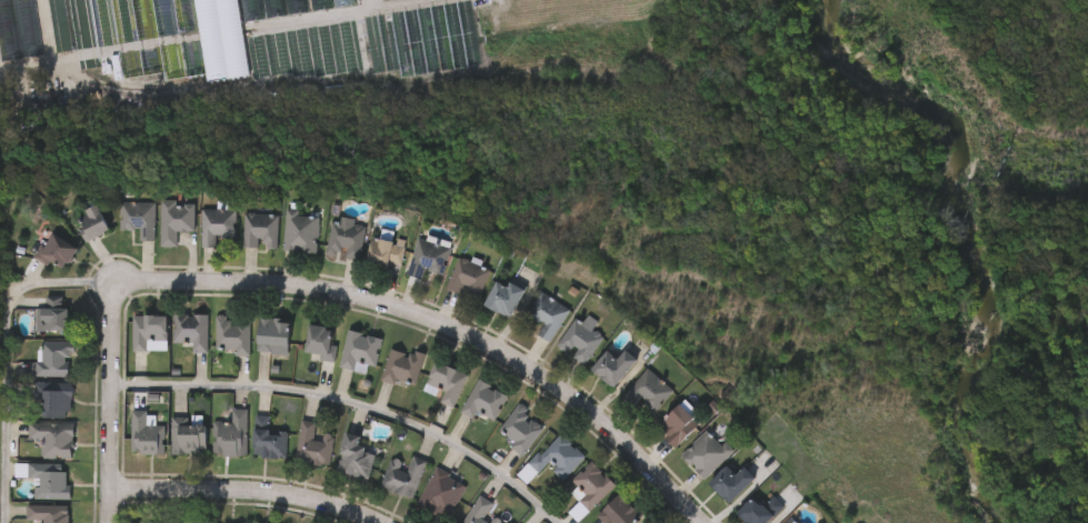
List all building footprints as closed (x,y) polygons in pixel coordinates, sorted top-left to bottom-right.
[(46,27),(36,28),(38,38),(26,40),(28,48),(18,50),(14,31),(0,34),(0,79),(53,70),(46,27)] [(139,241),(139,230),(120,230),(120,203),(154,203),(154,241),(139,241)] [(194,203),(194,232),(176,232),(176,247),(160,247),(161,203),(194,203)] [(111,231),(89,241),(79,218),(101,208),(111,231)] [(236,211),(234,238),(213,237),(213,249),(200,248),(201,210),(236,211)] [(301,211),(301,217),(319,218),(317,253),(283,252),(286,210),(301,211)] [(277,250),(242,248),(244,213),(279,215),(277,250)] [(367,224),(359,261),(327,254),(333,218),(367,224)] [(156,266),(157,251),(175,252),(176,225),(156,225),(156,221),(141,220),(140,266),(156,266)] [(121,260),(135,261),(136,222),(102,222),(101,250),(121,250),(121,260)] [(90,251),(80,224),(61,232),(66,245),(60,248),(65,261),(90,251)] [(197,267),(197,257),(215,258),(215,230),(182,229),(181,267),(197,267)] [(299,237),(278,237),(278,229),(265,229),(264,271),(298,271),(299,237)] [(77,252),(60,273),(37,254),(53,233),(77,252)] [(225,234),(223,267),(240,267),(240,266),(258,267),(260,235),(225,234)] [(307,275),(316,277),(317,268),(326,270),(325,278),(341,281),(346,247),(334,245),(335,241),(312,237),(307,275)] [(406,243),(400,271),(368,264),(373,238),(406,243)] [(443,276),(426,271),(423,280),(408,275),(418,239),(451,249),(443,276)] [(431,264),(398,254),(387,295),(401,299),(404,290),(423,295),(431,264)] [(47,288),(58,266),(33,255),(27,267),(21,263),(14,278),(29,285),(31,281),(47,288)] [(347,281),(379,289),(386,261),(377,259),(376,263),(352,258),(347,281)] [(477,303),(446,289),(460,258),(491,272),(477,303)] [(511,320),(486,303),(502,276),(528,293),(511,320)] [(471,290),(437,277),(426,308),(442,314),(443,312),(461,318),(471,290)] [(538,333),(543,323),(528,314),(542,291),(571,309),(551,341),(538,333)] [(69,331),(42,331),(42,296),(69,296),(69,331)] [(492,338),(507,305),(492,299),(488,307),(475,301),(464,326),(492,338)] [(551,330),(521,312),(508,333),(524,343),(517,354),(531,362),(551,330)] [(207,352),(191,352),(191,342),(172,342),(172,314),(207,314),(207,352)] [(168,315),(167,340),(146,340),(146,351),(131,351),(132,315),(168,315)] [(43,316),(26,316),(26,328),(17,328),(17,350),(49,350),(49,328),(43,328),(43,316)] [(249,353),(214,352),(214,316),(249,318),(249,353)] [(605,336),(583,365),(557,345),(578,316),(605,336)] [(290,353),(258,353),(258,320),(290,320),(290,353)] [(333,360),(306,354),(311,325),(339,331),(333,360)] [(348,331),(382,339),(376,368),(368,365),(366,373),(340,366),(348,331)] [(113,371),(149,370),(148,335),(113,336),(113,371)] [(188,373),(189,336),(154,335),(153,362),(172,363),(171,372),(188,373)] [(231,345),(209,344),(209,335),(196,335),(195,370),(216,370),(216,375),(230,376),(231,345)] [(536,366),(550,375),(549,376),(565,386),(584,356),(573,350),(578,342),(567,335),(563,342),(555,337),(536,366)] [(270,374),(272,340),(239,339),(237,373),(270,374)] [(37,375),(37,342),(73,342),(73,358),(69,358),(69,375),(37,375)] [(300,380),(315,382),(318,365),(311,364),(314,349),(290,345),(285,372),(301,374),(300,380)] [(382,380),(391,346),(423,354),(415,388),(382,380)] [(620,356),(628,348),(640,359),(617,388),(593,369),(610,349),(620,356)] [(357,386),(362,358),(327,351),(320,388),(335,391),(336,382),(357,386)] [(438,399),(423,392),(436,360),(468,372),(453,408),(437,401),(438,399)] [(50,396),(50,376),(57,376),(57,362),(23,362),(23,381),(16,381),(16,396),(50,396)] [(626,393),(648,368),(675,390),(652,416),(626,393)] [(361,400),(376,405),(378,399),(395,405),(405,374),(392,370),(390,376),(371,369),(361,400)] [(571,390),(595,409),(618,380),(605,370),(598,379),(587,370),(571,390)] [(492,424),(461,410),(477,378),(508,392),(492,424)] [(71,382),(70,416),(40,416),(41,400),(33,400),(34,381),(71,382)] [(447,393),(414,382),(404,411),(416,415),(418,408),(424,410),(420,423),(435,428),(447,393)] [(635,432),(654,411),(627,388),(603,416),(614,426),(620,419),(635,432)] [(440,433),(455,440),(459,432),(476,440),(488,415),(456,400),(440,433)] [(52,437),(52,402),(15,402),(15,420),(24,420),(23,437),(52,437)] [(676,447),(657,426),(681,403),(701,424),(676,447)] [(520,454),(497,431),(522,405),(546,429),(520,454)] [(130,453),(130,410),(154,410),(154,412),(163,412),(163,453),(130,453)] [(246,456),(211,455),(213,422),(231,423),(231,410),(248,410),(246,456)] [(186,416),(186,423),(207,423),(207,451),(170,451),(170,416),(186,416)] [(287,431),(287,457),(254,457),(254,416),(270,416),(270,431),(287,431)] [(317,422),(315,434),(333,437),(329,466),(295,461),(301,420),(317,422)] [(679,446),(671,438),(677,432),(665,420),(636,447),(655,468),(679,446)] [(72,457),(41,457),(41,437),(28,437),(28,423),(72,423),(72,457)] [(509,430),(499,423),(479,449),(494,460),(490,466),(502,475),(522,449),(505,436),(509,430)] [(229,429),(212,428),(212,442),(194,441),(193,475),(228,476),(229,429)] [(705,479),(681,454),(709,428),(732,451),(705,479)] [(112,473),(145,473),(145,445),(128,445),(128,430),(112,430),(112,473)] [(586,456),(563,479),(548,463),(527,484),(517,473),(559,431),(586,456)] [(368,479),(337,471),(346,432),(367,437),(363,451),(373,453),(368,479)] [(250,436),(235,435),(233,477),(268,478),(268,453),(250,452),(250,436)] [(152,473),(188,472),(187,444),(168,445),(168,437),(151,437),(152,473)] [(276,481),(311,485),(315,455),(303,454),(302,461),(293,460),(296,442),(281,440),(276,481)] [(55,443),(9,442),(9,458),(23,458),(23,477),(54,478),(55,443)] [(714,470),(705,461),(701,465),(686,450),(661,474),(684,499),(714,470)] [(354,471),(338,468),(341,455),(325,452),(317,493),(349,499),(354,471)] [(543,501),(566,477),(538,452),(498,496),(509,506),(527,486),(543,501)] [(409,465),(412,455),(427,462),(411,500),(379,486),(391,457),(409,465)] [(731,503),(711,483),(737,456),(758,477),(731,503)] [(591,510),(567,485),(592,461),(617,485),(591,510)] [(34,479),(27,477),(27,463),(69,464),(69,500),(33,499),(34,479)] [(446,522),(415,504),(437,467),(467,484),(446,522)] [(406,480),(392,475),(387,492),(379,489),(381,481),(370,477),(360,508),(394,518),(406,480)] [(561,522),(578,522),(596,505),(570,480),(551,500),(557,506),(550,513),(561,522)] [(17,519),(52,519),(52,504),(48,504),(48,491),(43,491),(43,483),(8,483),(8,498),(17,498),(17,519)] [(736,498),(725,486),(715,495),(706,485),(689,502),(708,522),(709,522),(736,498)] [(414,488),(398,522),(437,522),(447,504),(414,488)] [(645,514),(636,522),(617,522),(616,522),(615,522),(603,522),(597,516),(621,491),(645,514)] [(501,521),(500,522),(463,522),(477,493),(493,501),(487,514),(501,521)] [(786,506),(769,522),(751,522),(739,512),(757,494),(766,503),(773,495),(786,506)] [(70,505),(69,522),(40,522),(40,521),(26,521),(26,505),(70,505)] [(472,522),(458,515),(454,522),(472,522)]
